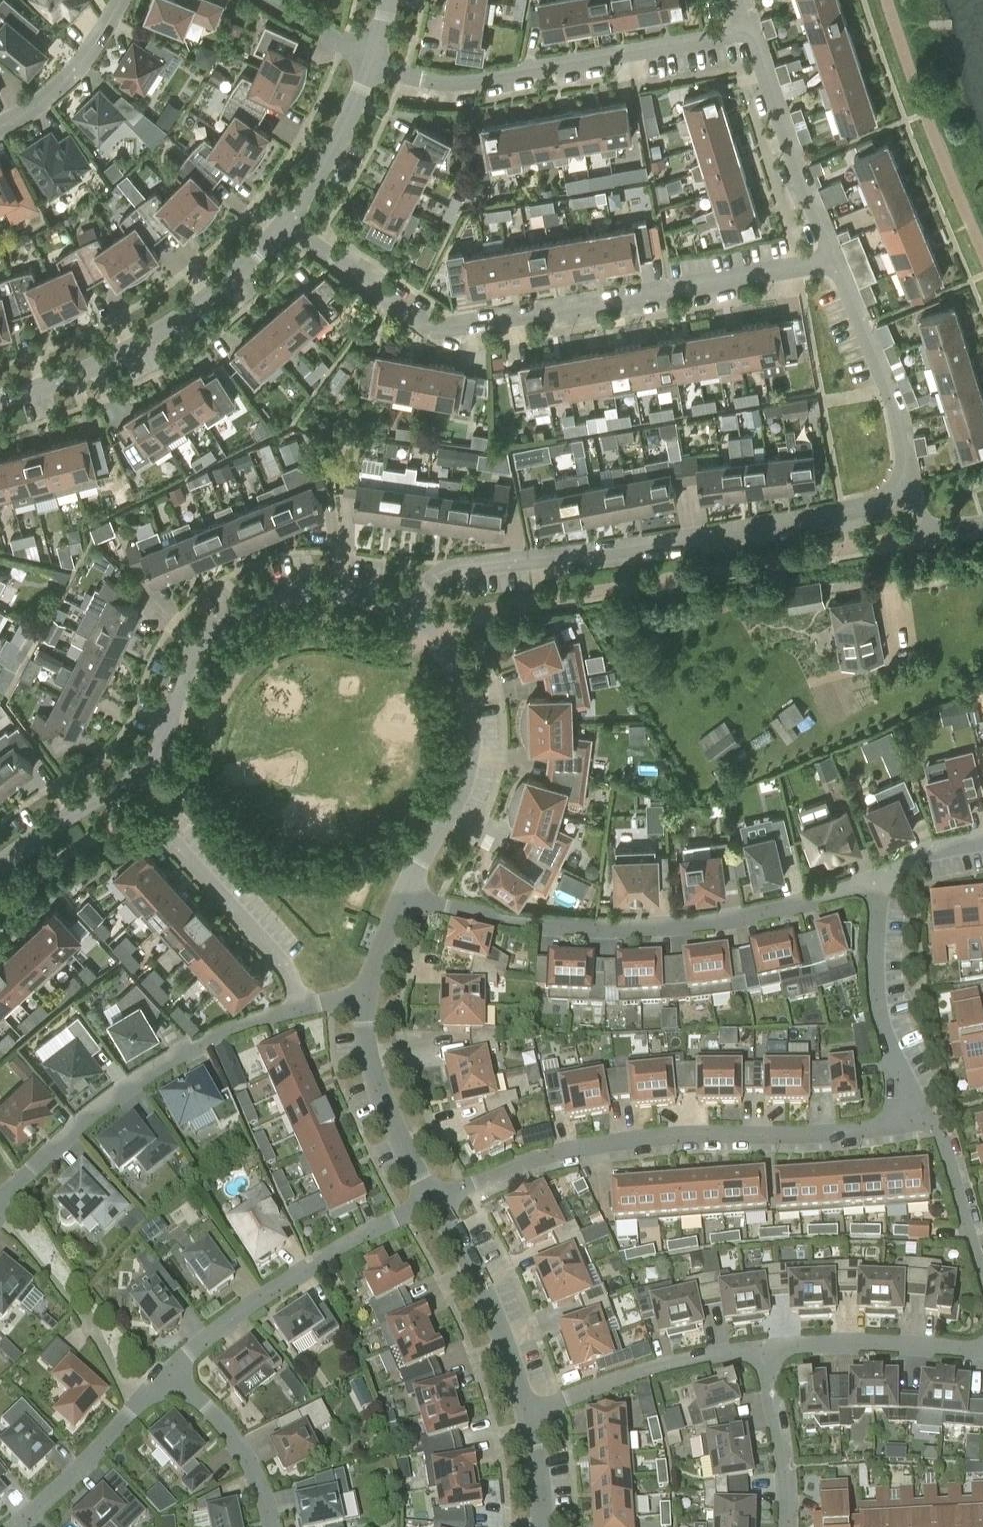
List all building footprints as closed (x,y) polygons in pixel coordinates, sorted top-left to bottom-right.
[(29,73),(34,68),(37,68),(41,67),(43,64),(44,61),(42,57),(47,52),(23,32),(32,21),(7,0),(1,0),(0,1),(0,49),(29,73)] [(43,2),(40,5),(53,17),(62,7),(70,15),(85,0),(41,0),(43,2)] [(190,17),(214,26),(222,7),(205,0),(186,0),(185,3),(178,0),(154,0),(146,18),(183,33),(190,17)] [(483,22),(486,0),(484,0),(449,0),(446,17),(483,22)] [(513,17),(523,19),(527,0),(516,0),(513,17)] [(568,32),(563,0),(538,0),(544,36),(568,32)] [(568,32),(592,28),(587,0),(563,0),(568,32)] [(592,28),(616,24),(612,0),(587,0),(592,28)] [(616,24),(639,20),(636,0),(612,0),(616,24)] [(639,20),(663,16),(660,0),(636,0),(639,20)] [(663,16),(687,11),(685,0),(660,0),(663,16)] [(805,15),(839,4),(838,0),(800,0),(805,15)] [(839,4),(805,15),(813,37),(846,26),(839,4)] [(772,15),(761,19),(764,28),(775,25),(772,15)] [(484,43),(480,42),(483,22),(446,17),(443,39),(446,39),(445,53),(482,58),(484,43)] [(233,22),(230,30),(239,34),(242,25),(233,22)] [(306,61),(291,54),(299,39),(266,24),(254,50),(265,55),(259,67),(296,84),(302,87),(305,79),(307,67),(304,66),(306,61)] [(766,37),(777,33),(775,25),(764,28),(766,37)] [(846,26),(813,37),(820,60),(854,49),(846,26)] [(183,54),(150,37),(144,48),(134,42),(115,71),(144,90),(158,68),(169,76),(183,54)] [(854,49),(820,60),(827,83),(861,72),(854,49)] [(786,61),(775,65),(778,74),(789,70),(786,61)] [(297,95),(302,87),(296,84),(259,67),(254,79),(243,74),(230,94),(264,113),(272,100),(285,106),(287,102),(291,103),(297,95)] [(225,77),(214,70),(209,78),(221,85),(225,77)] [(781,83),(792,79),(789,70),(778,74),(781,83)] [(861,72),(827,83),(835,106),(868,95),(861,72)] [(99,142),(125,116),(112,103),(100,90),(73,116),(99,142)] [(677,120),(679,128),(725,114),(718,90),(684,100),(688,115),(677,120)] [(257,127),(264,113),(230,94),(220,115),(229,122),(222,133),(255,155),(260,159),(264,152),(268,141),(266,139),(269,135),(257,127)] [(876,118),(868,95),(835,106),(842,129),(876,118)] [(626,103),(601,107),(610,155),(617,153),(617,141),(632,138),(626,103)] [(801,106),(790,110),(793,120),(804,116),(801,106)] [(610,155),(601,107),(578,111),(584,146),(598,144),(602,156),(610,155)] [(145,114),(140,109),(129,120),(134,125),(145,114)] [(157,120),(169,128),(175,118),(163,111),(157,120)] [(584,146),(578,111),(554,116),(562,163),(570,162),(569,149),(584,146)] [(659,133),(656,113),(644,115),(648,135),(659,133)] [(698,147),(732,136),(725,114),(679,128),(681,134),(694,133),(698,147)] [(562,163),(554,116),(531,120),(537,154),(551,152),(555,164),(562,163)] [(796,128),(807,124),(804,116),(793,120),(796,128)] [(537,154),(531,120),(507,124),(515,171),(522,170),(522,157),(537,154)] [(396,154),(429,171),(438,153),(442,155),(449,142),(416,124),(410,136),(406,134),(396,154)] [(508,172),(515,171),(507,124),(482,128),(485,143),(474,145),(482,177),(491,175),(489,163),(504,160),(508,172)] [(837,131),(841,143),(850,140),(846,128),(837,131)] [(260,159),(255,155),(222,133),(214,144),(205,137),(188,154),(219,179),(228,167),(241,176),(245,170),(247,172),(253,166),(260,159)] [(70,136),(53,147),(46,137),(22,152),(51,196),(75,180),(72,176),(88,165),(70,136)] [(693,173),(739,159),(732,136),(698,147),(702,161),(691,166),(693,173)] [(854,157),(864,180),(896,167),(887,143),(875,148),(871,139),(855,146),(859,155),(854,157)] [(659,142),(651,144),(653,155),(661,153),(659,142)] [(209,191),(219,179),(188,154),(175,173),(183,181),(174,191),(202,219),(206,223),(211,216),(217,206),(216,205),(219,201),(209,191)] [(386,173),(419,190),(429,171),(396,154),(386,173)] [(665,165),(663,156),(652,159),(654,168),(665,165)] [(112,159),(102,168),(113,181),(123,172),(112,159)] [(712,193),(746,182),(739,159),(693,173),(695,180),(708,179),(712,193)] [(27,212),(37,207),(16,167),(5,173),(0,164),(0,208),(6,205),(12,215),(25,209),(27,212)] [(637,179),(648,177),(646,165),(635,167),(637,179)] [(896,167),(864,180),(873,203),(906,189),(896,167)] [(606,185),(614,183),(612,172),(604,173),(606,185)] [(124,173),(115,182),(130,198),(139,189),(124,173)] [(376,193),(409,210),(419,190),(386,173),(376,193)] [(591,187),(589,176),(581,178),(583,189),(591,187)] [(819,188),(823,198),(844,189),(840,180),(830,185),(830,184),(819,188)] [(669,199),(666,181),(655,185),(658,202),(669,199)] [(697,222),(753,205),(746,182),(712,193),(716,207),(705,212),(695,216),(697,222)] [(823,198),(826,206),(847,197),(844,189),(823,198)] [(906,189),(873,203),(882,225),(915,211),(906,189)] [(202,219),(174,191),(164,200),(156,192),(137,205),(160,237),(173,225),(184,236),(188,232),(190,234),(198,229),(206,223),(202,219)] [(419,217),(408,211),(409,210),(376,193),(366,213),(369,214),(363,226),(397,243),(403,232),(409,235),(419,217)] [(596,193),(584,195),(585,205),(597,203),(596,193)] [(454,195),(448,206),(457,211),(463,199),(454,195)] [(574,207),(585,205),(584,195),(572,197),(574,207)] [(554,200),(541,202),(543,212),(555,210),(554,200)] [(531,214),(543,212),(541,202),(530,204),(531,214)] [(150,245),(160,237),(137,205),(120,221),(126,231),(115,239),(138,272),(141,276),(147,271),(155,262),(154,260),(158,258),(150,245)] [(760,229),(753,205),(697,222),(699,229),(709,226),(722,225),(726,239),(760,229)] [(452,221),(457,211),(448,206),(443,217),(452,221)] [(511,207),(499,209),(500,219),(512,217),(511,207)] [(488,221),(500,219),(499,209),(486,210),(488,221)] [(915,211),(882,225),(891,247),(924,234),(915,211)] [(632,227),(612,231),(618,267),(640,263),(640,260),(653,258),(646,220),(632,223),(632,227)] [(848,228),(837,232),(841,242),(852,237),(851,237),(848,228)] [(590,235),(597,271),(618,267),(612,231),(590,235)] [(841,242),(844,250),(862,242),(858,234),(851,237),(852,237),(841,242)] [(924,234),(891,247),(900,269),(933,256),(924,234)] [(597,271),(590,235),(569,238),(576,275),(597,271)] [(138,272),(115,239),(105,246),(98,236),(76,246),(95,281),(109,273),(117,286),(123,282),(123,284),(132,281),(141,276),(138,272)] [(548,242),(554,278),(576,275),(569,238),(548,242)] [(527,246),(533,282),(554,278),(548,242),(527,246)] [(429,261),(435,249),(427,245),(422,247),(417,257),(419,262),(427,266),(429,261)] [(95,281),(76,246),(57,259),(61,271),(49,276),(66,312),(68,318),(75,314),(85,306),(84,304),(88,302),(82,288),(95,281)] [(505,249),(512,286),(533,282),(527,246),(505,249)] [(484,253),(490,289),(512,286),(505,249),(484,253)] [(490,289),(484,253),(463,257),(463,252),(448,254),(455,292),(468,290),(468,293),(490,289)] [(942,278),(933,256),(900,269),(913,301),(935,292),(931,283),(942,278)] [(66,312),(49,276),(37,281),(32,270),(9,276),(22,313),(37,308),(43,322),(48,320),(49,322),(59,321),(68,318),(66,312)] [(873,270),(855,277),(859,286),(870,282),(870,281),(876,279),(873,270)] [(9,276),(0,280),(0,340),(7,336),(6,334),(11,333),(8,318),(22,313),(9,276)] [(325,276),(316,283),(306,292),(304,289),(287,304),(311,331),(327,318),(330,321),(341,312),(329,298),(338,291),(325,276)] [(866,304),(877,299),(870,282),(859,286),(866,304)] [(271,318),(295,346),(311,331),(287,304),(271,318)] [(920,318),(928,342),(961,331),(954,307),(920,318)] [(791,318),(791,322),(778,324),(778,321),(755,325),(762,361),(783,357),(783,362),(798,359),(795,342),(807,340),(803,316),(791,318)] [(254,332),(278,360),(295,346),(271,318),(254,332)] [(762,361),(755,325),(734,328),(740,365),(762,361)] [(742,376),(740,365),(734,328),(713,332),(719,368),(721,379),(742,376)] [(961,331),(928,342),(935,365),(968,354),(961,331)] [(266,377),(262,374),(278,360),(254,332),(237,347),(240,349),(230,358),(254,387),(266,377)] [(691,336),(698,372),(719,368),(713,332),(691,336)] [(670,339),(677,376),(698,372),(691,336),(670,339)] [(680,393),(677,376),(670,339),(649,343),(655,379),(657,391),(671,389),(672,395),(680,393)] [(894,341),(883,346),(887,355),(898,350),(894,341)] [(628,347),(634,383),(655,379),(649,343),(628,347)] [(606,350),(613,387),(634,383),(628,347),(606,350)] [(613,387),(606,350),(585,354),(591,390),(613,387)] [(890,363),(901,359),(898,350),(887,355),(890,363)] [(342,361),(351,367),(358,358),(348,351),(342,361)] [(372,395),(373,390),(393,394),(400,357),(378,353),(377,357),(364,355),(357,392),(372,395)] [(591,390),(585,354),(564,358),(570,394),(591,390)] [(968,354),(935,365),(942,388),(975,377),(968,354)] [(414,398),(421,361),(400,357),(393,394),(414,398)] [(570,394),(564,358),(543,361),(549,398),(570,394)] [(323,359),(314,367),(320,375),(329,367),(323,359)] [(436,401),(442,365),(421,361),(414,398),(436,401)] [(549,398),(543,361),(520,365),(521,369),(508,371),(515,408),(527,406),(528,409),(532,413),(551,409),(549,398)] [(214,368),(220,378),(221,377),(229,388),(237,383),(230,375),(231,374),(222,363),(214,368)] [(490,393),(489,378),(477,376),(477,375),(464,373),(464,369),(442,365),(436,401),(456,405),(455,410),(470,413),(474,391),(490,393)] [(311,382),(320,375),(314,367),(305,375),(311,382)] [(201,372),(182,384),(201,415),(208,425),(227,413),(223,407),(234,400),(220,378),(214,368),(203,375),(201,372)] [(975,377),(942,388),(949,411),(982,400),(975,377)] [(201,415),(182,384),(164,395),(183,427),(201,415)] [(912,385),(901,390),(905,399),(916,395),(912,385)] [(757,392),(745,394),(747,404),(759,402),(757,392)] [(735,406),(747,404),(745,394),(734,396),(735,406)] [(183,427),(164,395),(145,407),(165,438),(183,427)] [(909,407),(919,403),(916,395),(905,399),(909,407)] [(715,399),(703,401),(705,412),(717,409),(715,399)] [(781,404),(783,414),(784,414),(784,417),(809,412),(807,400),(783,404),(781,404)] [(949,411),(956,433),(982,425),(982,401),(982,400),(949,411)] [(693,414),(705,412),(703,401),(691,403),(693,414)] [(765,417),(783,414),(781,404),(764,406),(765,417)] [(164,439),(165,438),(145,407),(126,419),(128,422),(117,429),(137,461),(148,454),(152,460),(171,449),(164,439)] [(673,407),(660,409),(662,419),(674,417),(673,407)] [(746,409),(748,420),(760,418),(759,407),(746,409)] [(651,421),(662,419),(660,409),(649,411),(651,421)] [(630,414),(618,416),(620,426),(632,424),(630,414)] [(598,430),(596,415),(586,417),(587,421),(575,424),(577,434),(598,430)] [(608,428),(620,426),(618,416),(607,418),(608,428)] [(659,424),(661,435),(667,438),(678,436),(676,422),(659,424)] [(565,436),(577,434),(575,424),(564,426),(565,436)] [(956,433),(963,456),(982,450),(982,425),(956,433)] [(396,437),(407,438),(409,428),(397,426),(396,437)] [(421,429),(409,428),(407,438),(420,439),(421,429)] [(633,429),(616,432),(618,442),(635,440),(633,429)] [(820,468),(815,469),(811,440),(796,441),(794,429),(785,430),(787,444),(793,491),(795,491),(794,486),(816,484),(816,480),(821,479),(820,468)] [(618,446),(618,442),(616,432),(602,434),(604,448),(618,446)] [(925,434),(914,436),(915,445),(927,443),(925,434)] [(86,436),(65,442),(77,489),(98,483),(96,476),(110,473),(100,436),(87,440),(86,436)] [(279,445),(286,463),(304,455),(297,438),(279,445)] [(586,454),(583,438),(571,440),(574,456),(586,454)] [(770,494),(766,459),(752,461),(751,448),(749,439),(740,440),(742,449),(747,497),(770,494)] [(388,441),(387,453),(396,454),(397,442),(388,441)] [(564,441),(548,444),(550,453),(565,451),(564,441)] [(44,447),(56,494),(77,489),(65,442),(44,447)] [(915,445),(917,454),(937,450),(935,442),(927,443),(915,445)] [(274,452),(270,443),(260,447),(265,461),(276,456),(274,452)] [(766,459),(770,494),(793,491),(787,444),(778,445),(779,458),(766,459)] [(438,462),(453,464),(455,448),(440,446),(438,462)] [(23,453),(35,500),(56,494),(44,447),(23,453)] [(531,447),(513,450),(516,466),(534,462),(531,447)] [(211,448),(201,455),(206,463),(217,456),(211,448)] [(467,463),(469,449),(459,448),(458,462),(467,463)] [(720,465),(725,500),(747,497),(742,449),(732,450),(734,463),(720,465)] [(234,457),(238,466),(252,461),(249,451),(234,457)] [(480,452),(478,465),(491,467),(493,454),(480,452)] [(35,500),(23,453),(2,458),(11,494),(14,505),(35,500)] [(196,470),(206,463),(201,455),(190,461),(196,470)] [(682,457),(686,482),(699,480),(701,498),(713,496),(714,501),(725,500),(720,465),(698,467),(696,455),(682,457)] [(682,457),(668,459),(645,464),(648,476),(655,511),(665,509),(664,504),(677,502),(673,484),(686,482),(682,457)] [(2,458),(0,459),(0,497),(11,494),(2,458)] [(219,479),(232,474),(227,462),(214,467),(219,479)] [(383,472),(376,521),(399,524),(407,465),(406,465),(406,471),(384,467),(383,472)] [(407,465),(399,524),(421,527),(426,492),(428,479),(427,479),(427,480),(416,479),(417,467),(407,465)] [(613,467),(616,482),(603,485),(610,520),(632,515),(623,468),(622,465),(613,467)] [(286,482),(304,526),(314,522),(312,517),(324,513),(317,496),(329,492),(319,468),(307,473),(295,467),(282,472),(286,482)] [(655,511),(648,476),(634,479),(632,467),(623,468),(632,515),(655,511)] [(365,519),(376,521),(383,472),(360,469),(360,470),(347,468),(344,493),(356,495),(354,512),(366,514),(365,519)] [(208,470),(188,480),(191,488),(212,479),(208,470)] [(590,488),(587,472),(577,474),(587,524),(610,520),(603,485),(590,488)] [(982,483),(982,473),(966,478),(969,487),(982,483)] [(555,478),(558,494),(565,528),(587,524),(577,474),(555,478)] [(426,492),(421,527),(444,530),(451,479),(440,477),(438,494),(426,492)] [(466,533),(471,499),(460,497),(462,480),(451,479),(444,530),(466,533)] [(286,482),(273,487),(265,490),(283,535),(304,526),(286,482)] [(471,499),(466,533),(487,536),(488,532),(503,534),(509,486),(496,484),(493,502),(471,499)] [(175,501),(185,497),(180,485),(171,488),(175,501)] [(538,511),(541,528),(553,526),(554,530),(565,528),(558,494),(536,498),(533,486),(521,488),(525,513),(538,511)] [(257,494),(261,505),(248,510),(262,543),(283,535),(265,490),(257,494)] [(262,543),(248,510),(236,516),(231,504),(222,507),(241,552),(262,543)] [(214,510),(219,522),(206,528),(219,560),(241,552),(222,507),(214,510)] [(111,520),(92,528),(98,541),(116,533),(111,520)] [(219,560),(206,528),(193,533),(189,521),(180,524),(198,569),(219,560)] [(164,545),(177,577),(198,569),(180,524),(172,528),(177,540),(164,545)] [(80,536),(78,530),(75,528),(68,530),(70,539),(80,536)] [(136,539),(138,542),(126,546),(136,570),(147,565),(154,582),(165,577),(167,581),(177,577),(164,545),(158,530),(136,539)] [(41,558),(34,533),(22,536),(25,546),(27,555),(41,558)] [(14,549),(25,546),(22,536),(11,539),(14,549)] [(81,539),(69,542),(71,552),(83,549),(81,539)] [(71,552),(69,542),(57,545),(61,562),(73,565),(74,565),(71,552)] [(55,567),(51,574),(66,581),(71,571),(55,567)] [(10,576),(0,571),(0,594),(10,576)] [(138,610),(123,602),(129,591),(106,579),(100,591),(95,588),(85,609),(86,609),(101,617),(132,633),(137,623),(133,621),(138,610)] [(825,606),(820,580),(785,587),(789,613),(825,606)] [(832,605),(843,668),(883,661),(871,596),(831,603),(832,605)] [(69,610),(61,605),(55,615),(64,620),(69,610)] [(132,633),(101,617),(86,609),(76,630),(79,631),(122,653),(132,633)] [(66,625),(53,617),(42,637),(55,644),(66,625)] [(525,670),(551,661),(554,679),(584,673),(579,642),(560,645),(555,630),(550,632),(549,629),(546,629),(542,629),(539,630),(534,631),(531,632),(528,633),(526,634),(522,637),(519,640),(520,643),(516,644),(525,670)] [(122,653),(79,631),(76,630),(71,639),(85,647),(80,657),(111,674),(122,653)] [(27,633),(20,645),(29,649),(35,638),(27,633)] [(22,661),(29,649),(20,645),(14,656),(22,661)] [(49,654),(39,649),(35,657),(45,662),(49,654)] [(111,674),(80,657),(74,670),(62,664),(58,672),(101,694),(111,674)] [(41,663),(31,658),(20,678),(31,683),(41,663)] [(17,670),(9,665),(2,677),(10,682),(17,670)] [(609,683),(616,682),(614,670),(608,671),(609,683)] [(59,698),(90,714),(101,694),(58,672),(54,680),(65,686),(59,698)] [(557,697),(530,697),(530,702),(527,702),(526,704),(525,706),(524,709),(524,711),(523,714),(522,716),(522,719),(522,721),(522,724),(572,722),(571,708),(590,704),(584,673),(554,679),(557,697)] [(90,714),(59,698),(49,718),(37,713),(31,724),(54,736),(60,725),(75,733),(81,722),(85,724),(90,714)] [(963,699),(948,703),(953,726),(969,723),(963,699)] [(804,715),(794,701),(776,714),(786,728),(804,715)] [(742,744),(725,721),(699,740),(716,763),(742,744)] [(531,750),(559,749),(557,767),(587,771),(591,740),(572,737),(572,722),(522,724),(522,726),(522,729),(523,731),(523,734),(524,736),(525,739),(526,741),(529,745),(531,745),(531,750)] [(7,733),(0,739),(0,762),(17,786),(26,779),(23,775),(33,768),(23,754),(33,746),(18,726),(7,733)] [(882,751),(898,744),(891,729),(876,736),(882,751)] [(928,778),(939,821),(948,819),(951,822),(954,823),(958,822),(961,820),(962,815),(971,813),(967,795),(982,791),(972,751),(947,758),(951,772),(928,778)] [(916,763),(920,775),(944,767),(940,755),(916,763)] [(819,761),(826,779),(840,774),(832,756),(819,761)] [(17,786),(0,762),(0,798),(17,786)] [(554,785),(528,777),(526,782),(524,781),(520,785),(519,786),(517,789),(516,791),(515,793),(514,795),(513,797),(512,800),(560,814),(564,800),(583,802),(587,771),(557,767),(554,785)] [(868,809),(883,843),(912,831),(903,808),(916,803),(905,777),(874,790),(880,804),(868,809)] [(513,828),(539,835),(532,852),(559,865),(573,836),(556,828),(560,814),(512,800),(511,802),(511,805),(510,807),(510,810),(510,812),(510,815),(511,817),(511,820),(512,822),(514,823),(513,828)] [(645,801),(646,829),(662,828),(661,801),(645,801)] [(776,879),(784,877),(777,847),(790,844),(784,816),(769,820),(773,835),(746,841),(756,883),(764,881),(765,884),(776,881),(776,879)] [(832,854),(835,861),(847,857),(844,850),(856,845),(846,816),(834,821),(832,816),(803,826),(809,842),(804,843),(811,861),(832,854)] [(713,890),(724,889),(723,882),(738,880),(730,840),(711,842),(712,854),(684,858),(688,894),(699,892),(699,897),(714,895),(713,890)] [(116,874),(132,892),(159,867),(152,859),(153,858),(145,848),(116,874)] [(656,848),(616,849),(618,898),(658,896),(657,884),(671,884),(668,853),(656,854),(656,848)] [(501,853),(485,875),(489,878),(488,880),(490,883),(493,887),(495,889),(497,890),(500,893),(502,894),(504,895),(509,897),(511,898),(514,898),(516,896),(520,898),(529,885),(546,894),(559,865),(532,852),(524,868),(501,853)] [(598,865),(593,862),(588,863),(585,867),(586,873),(590,876),(595,875),(599,870),(598,865)] [(146,908),(173,883),(159,867),(132,892),(126,897),(140,913),(142,912),(146,908)] [(563,869),(557,883),(581,894),(587,880),(563,869)] [(173,883),(146,908),(142,912),(156,928),(161,924),(190,897),(187,899),(173,883)] [(171,944),(205,913),(190,897),(161,924),(163,926),(158,930),(171,944)] [(980,897),(956,899),(961,947),(958,947),(959,963),(970,962),(968,946),(981,944),(981,945),(982,945),(982,928),(980,897)] [(101,920),(105,916),(89,899),(78,910),(83,915),(93,927),(101,920)] [(945,948),(958,947),(961,947),(956,899),(931,901),(936,948),(933,948),(935,965),(946,964),(945,948)] [(70,948),(81,937),(55,909),(45,918),(47,919),(39,927),(64,953),(71,961),(77,955),(70,948)] [(190,956),(219,929),(205,913),(171,944),(176,940),(190,956)] [(111,931),(101,920),(93,927),(104,938),(111,931)] [(816,933),(817,936),(805,939),(813,970),(812,970),(814,980),(850,970),(846,956),(851,955),(850,930),(838,930),(837,926),(816,933)] [(64,953),(39,927),(23,941),(52,973),(65,960),(61,956),(64,953)] [(217,932),(219,929),(190,956),(204,971),(200,976),(231,947),(217,932)] [(509,961),(490,949),(493,939),(481,937),(482,933),(466,929),(466,933),(454,930),(452,937),(449,936),(446,947),(450,948),(448,955),(474,961),(471,973),(497,976),(506,977),(509,961)] [(781,987),(814,980),(812,970),(813,970),(805,939),(784,944),(783,940),(772,943),(779,978),(781,987)] [(112,947),(123,958),(130,952),(120,940),(112,947)] [(6,953),(5,954),(32,983),(34,981),(38,985),(52,973),(23,941),(8,955),(6,953)] [(750,948),(751,951),(739,954),(744,981),(747,995),(781,987),(779,978),(772,943),(750,948)] [(219,988),(246,963),(231,947),(200,976),(212,990),(217,985),(219,988)] [(140,962),(130,952),(123,958),(133,969),(140,962)] [(727,955),(727,952),(705,954),(711,999),(733,996),(731,982),(744,981),(739,954),(727,955)] [(16,998),(32,983),(5,954),(0,958),(0,980),(16,998)] [(676,1003),(690,1002),(711,999),(705,954),(684,957),(684,960),(673,962),(676,1003)] [(549,989),(548,1003),(570,1004),(572,959),(550,958),(550,961),(537,961),(536,988),(549,989)] [(572,959),(570,1004),(591,1005),(605,1006),(605,992),(605,964),(593,963),(593,960),(584,959),(572,959)] [(617,960),(617,964),(605,964),(605,992),(619,991),(619,1005),(641,1005),(639,959),(617,960)] [(639,959),(641,1005),(676,1003),(673,962),(660,962),(660,959),(651,959),(639,959)] [(253,971),(246,963),(219,988),(235,1005),(264,979),(255,970),(253,971)] [(89,982),(97,975),(86,964),(78,971),(89,982)] [(149,972),(142,979),(152,990),(160,983),(149,972)] [(444,993),(441,993),(440,1009),(484,1009),(484,987),(497,987),(497,978),(506,977),(497,976),(471,973),(470,986),(444,986),(444,993)] [(74,975),(63,985),(70,993),(81,982),(74,975)] [(16,998),(0,980),(0,1012),(16,998)] [(118,1031),(116,1038),(123,1040),(129,1049),(138,1043),(146,1045),(147,1038),(157,1033),(152,1024),(147,1023),(148,1018),(161,1007),(137,981),(117,1000),(125,1013),(112,1021),(118,1031)] [(162,1001),(170,994),(160,983),(152,990),(162,1001)] [(59,1003),(70,993),(63,985),(52,995),(59,1003)] [(982,1041),(982,1027),(977,993),(951,998),(961,1045),(982,1041)] [(41,1002),(30,1013),(37,1020),(48,1010),(41,1002)] [(178,1004),(171,1011),(181,1022),(189,1015),(178,1004)] [(444,1032),(470,1032),(470,1045),(497,1042),(497,1030),(483,1030),(484,1009),(440,1009),(440,1025),(444,1025),(444,1032)] [(663,1028),(674,1029),(675,1013),(664,1012),(663,1028)] [(26,1030),(37,1020),(30,1013),(19,1023),(26,1030)] [(45,1060),(70,1092),(101,1068),(87,1049),(98,1040),(78,1015),(67,1024),(77,1036),(45,1060)] [(199,1026),(189,1015),(181,1022),(191,1033),(199,1026)] [(0,1039),(0,1044),(5,1049),(16,1039),(9,1031),(0,1039)] [(259,1055),(269,1077),(302,1063),(298,1053),(300,1052),(294,1040),(283,1045),(281,1040),(259,1050),(260,1055),(259,1055)] [(961,1045),(970,1092),(982,1090),(982,1041),(961,1045)] [(449,1070),(445,1071),(449,1086),(491,1077),(486,1056),(499,1053),(497,1042),(470,1045),(472,1057),(447,1063),(449,1070)] [(8,1061),(16,1070),(26,1061),(18,1053),(8,1061)] [(829,1056),(830,1066),(819,1067),(821,1093),(833,1092),(834,1103),(842,1103),(842,1105),(859,1103),(857,1087),(855,1087),(851,1054),(829,1056)] [(698,1067),(685,1067),(686,1093),(698,1093),(698,1105),(720,1105),(720,1057),(698,1057),(698,1067)] [(741,1057),(720,1057),(720,1105),(741,1105),(741,1093),(753,1093),(753,1067),(741,1067),(741,1057)] [(766,1067),(753,1067),(753,1093),(765,1093),(765,1105),(787,1105),(787,1057),(765,1057),(766,1067)] [(809,1057),(787,1057),(787,1105),(809,1105),(809,1093),(821,1093),(819,1067),(809,1067),(809,1057)] [(671,1059),(649,1061),(654,1108),(675,1106),(674,1094),(686,1093),(685,1067),(671,1068),(671,1059)] [(629,1072),(615,1074),(619,1099),(631,1098),(632,1110),(654,1108),(649,1061),(628,1063),(629,1072)] [(302,1063),(269,1077),(277,1097),(311,1082),(302,1063)] [(233,1092),(246,1086),(238,1065),(224,1071),(233,1092)] [(601,1066),(579,1070),(588,1117),(609,1113),(607,1102),(619,1099),(615,1074),(602,1076),(601,1066)] [(567,1121),(588,1117),(579,1070),(544,1077),(551,1112),(565,1109),(567,1121)] [(0,1107),(0,1123),(3,1126),(5,1125),(18,1139),(49,1110),(41,1101),(50,1092),(34,1075),(0,1107)] [(457,1108),(482,1103),(485,1115),(511,1106),(518,1103),(516,1094),(508,1095),(495,1098),(491,1077),(449,1086),(452,1102),(456,1101),(457,1108)] [(211,1114),(220,1130),(240,1119),(229,1094),(215,1101),(203,1079),(165,1100),(181,1130),(211,1114)] [(311,1082),(277,1097),(286,1117),(322,1101),(319,1101),(311,1082)] [(236,1098),(243,1112),(252,1108),(246,1094),(236,1098)] [(322,1101),(286,1117),(295,1136),(331,1119),(322,1101)] [(503,1149),(514,1144),(503,1122),(516,1116),(511,1106),(485,1115),(491,1127),(467,1138),(470,1144),(467,1146),(472,1156),(475,1154),(478,1161),(489,1155),(490,1159),(505,1152),(503,1149)] [(258,1122),(252,1108),(243,1112),(248,1126),(258,1122)] [(331,1119),(295,1136),(304,1156),(339,1139),(331,1119)] [(133,1121),(100,1147),(113,1164),(111,1166),(114,1169),(116,1168),(120,1173),(138,1160),(148,1172),(176,1150),(153,1121),(141,1131),(133,1121)] [(254,1138),(260,1152),(269,1148),(263,1134),(254,1138)] [(339,1139),(304,1156),(312,1176),(345,1160),(337,1142),(340,1141),(339,1139)] [(249,1151),(245,1143),(236,1148),(240,1156),(249,1151)] [(276,1161),(269,1148),(260,1152),(266,1166),(276,1161)] [(345,1160),(312,1176),(321,1195),(354,1180),(345,1160)] [(930,1207),(927,1167),(904,1168),(907,1208),(930,1207)] [(907,1208),(904,1168),(883,1170),(886,1210),(907,1208)] [(861,1171),(864,1211),(886,1210),(883,1170),(861,1171)] [(590,1178),(586,1171),(579,1175),(583,1182),(590,1178)] [(840,1173),(843,1213),(864,1211),(861,1171),(840,1173)] [(272,1178),(279,1191),(288,1187),(281,1173),(272,1178)] [(818,1174),(821,1214),(843,1213),(840,1173),(818,1174)] [(767,1215),(764,1174),(742,1176),(745,1216),(767,1215)] [(797,1176),(800,1216),(821,1214),(818,1174),(797,1176)] [(720,1178),(723,1218),(745,1216),(742,1176),(720,1178)] [(775,1177),(777,1218),(800,1216),(797,1176),(775,1177)] [(699,1179),(702,1220),(723,1218),(720,1178),(699,1179)] [(70,1227),(72,1226),(73,1225),(76,1222),(81,1228),(93,1217),(105,1229),(126,1209),(98,1179),(87,1189),(82,1183),(59,1205),(64,1210),(62,1213),(61,1214),(60,1215),(60,1216),(59,1217),(59,1218),(59,1219),(59,1221),(60,1222),(60,1223),(61,1224),(61,1225),(62,1225),(63,1226),(65,1227),(68,1227),(69,1227),(70,1227)] [(677,1181),(680,1221),(702,1220),(699,1179),(677,1181)] [(359,1191),(354,1180),(321,1195),(331,1217),(332,1217),(334,1221),(357,1211),(355,1207),(366,1202),(361,1190),(359,1191)] [(656,1182),(659,1223),(680,1221),(677,1181),(656,1182)] [(589,1192),(583,1182),(573,1188),(578,1198),(589,1192)] [(634,1184),(637,1224),(659,1223),(656,1182),(634,1184)] [(612,1186),(615,1226),(637,1224),(634,1184),(612,1186)] [(294,1200),(288,1187),(279,1191),(285,1205),(294,1200)] [(515,1229),(554,1210),(543,1189),(536,1193),(534,1189),(525,1194),(527,1197),(508,1207),(511,1213),(508,1214),(515,1229)] [(262,1264),(269,1260),(270,1256),(284,1247),(281,1243),(282,1243),(277,1236),(287,1229),(262,1190),(246,1200),(250,1205),(228,1220),(243,1243),(252,1258),(256,1265),(259,1263),(262,1264)] [(307,1219),(300,1204),(288,1210),(295,1225),(307,1220),(307,1219)] [(525,1242),(528,1248),(539,1243),(551,1236),(555,1243),(556,1246),(581,1235),(575,1223),(563,1229),(554,1210),(515,1229),(522,1243),(525,1242)] [(136,1211),(118,1228),(128,1239),(146,1222),(136,1211)] [(599,1215),(590,1219),(594,1226),(602,1222),(599,1215)] [(219,1294),(229,1287),(227,1285),(234,1280),(226,1270),(238,1262),(211,1225),(190,1240),(199,1252),(185,1262),(188,1267),(186,1268),(193,1278),(196,1277),(210,1297),(217,1292),(219,1294)] [(909,1225),(909,1229),(909,1239),(909,1241),(929,1242),(929,1225),(909,1225)] [(604,1226),(581,1235),(586,1247),(609,1237),(604,1226)] [(808,1239),(823,1239),(823,1229),(808,1229),(808,1239)] [(838,1229),(823,1229),(823,1239),(838,1239),(838,1229)] [(850,1238),(865,1238),(865,1229),(850,1229),(850,1238)] [(880,1229),(865,1229),(865,1238),(880,1239),(880,1229)] [(893,1239),(909,1239),(909,1229),(894,1229),(893,1239)] [(789,1231),(774,1232),(775,1241),(789,1240),(789,1231)] [(760,1242),(775,1241),(774,1232),(759,1233),(760,1242)] [(539,1273),(536,1274),(542,1289),(582,1273),(574,1252),(586,1247),(581,1235),(556,1246),(560,1256),(536,1266),(539,1273)] [(740,1235),(725,1237),(726,1247),(741,1245),(740,1235)] [(711,1249),(726,1247),(725,1237),(710,1239),(711,1249)] [(697,1241),(682,1243),(683,1253),(698,1250),(697,1241)] [(668,1255),(683,1253),(682,1243),(667,1245),(668,1255)] [(654,1249),(639,1251),(641,1261),(656,1258),(654,1249)] [(626,1264),(641,1261),(639,1251),(625,1254),(626,1264)] [(136,1260),(146,1273),(156,1265),(147,1252),(136,1260)] [(383,1258),(367,1266),(373,1278),(365,1282),(376,1303),(370,1306),(376,1318),(404,1305),(398,1293),(414,1285),(408,1273),(403,1276),(398,1265),(389,1269),(383,1258)] [(622,1270),(618,1259),(609,1263),(613,1273),(622,1270)] [(953,1303),(956,1279),(945,1277),(939,1265),(919,1263),(918,1268),(916,1288),(929,1289),(925,1316),(941,1318),(941,1322),(955,1324),(957,1308),(952,1307),(953,1303)] [(0,1266),(0,1291),(15,1303),(20,1307),(34,1290),(27,1284),(28,1282),(28,1281),(28,1279),(28,1278),(27,1276),(26,1276),(24,1275),(22,1275),(21,1275),(19,1276),(18,1277),(2,1264),(0,1266)] [(148,1325),(149,1325),(150,1324),(160,1337),(166,1332),(167,1333),(168,1333),(171,1332),(172,1332),(174,1330),(175,1329),(176,1327),(177,1326),(177,1325),(176,1324),(182,1319),(163,1295),(174,1286),(157,1264),(156,1265),(146,1273),(145,1274),(155,1286),(133,1303),(142,1315),(141,1315),(141,1317),(142,1319),(142,1320),(143,1321),(144,1323),(145,1324),(148,1325)] [(836,1312),(835,1290),(847,1290),(847,1265),(832,1265),(831,1277),(821,1278),(812,1278),(814,1318),(828,1318),(828,1313),(836,1312)] [(867,1313),(867,1318),(881,1318),(882,1278),(874,1277),(862,1277),(862,1265),(847,1265),(847,1290),(859,1290),(858,1312),(867,1313)] [(791,1267),(776,1267),(776,1268),(778,1294),(790,1293),(792,1315),(800,1314),(800,1319),(814,1318),(812,1278),(811,1266),(791,1267)] [(769,1317),(766,1295),(778,1294),(776,1268),(761,1270),(763,1282),(742,1285),(748,1325),(762,1323),(761,1318),(769,1317)] [(903,1314),(904,1287),(916,1288),(918,1268),(897,1268),(891,1278),(882,1278),(881,1318),(895,1319),(895,1314),(903,1314)] [(80,1273),(86,1282),(94,1276),(91,1271),(85,1270),(80,1273)] [(582,1273),(542,1289),(548,1304),(551,1303),(554,1309),(578,1299),(582,1309),(606,1300),(601,1288),(590,1292),(582,1273)] [(733,1322),(734,1327),(748,1325),(742,1285),(734,1286),(727,1276),(706,1279),(710,1303),(722,1301),(725,1323),(733,1322)] [(703,1327),(698,1305),(710,1303),(706,1279),(685,1283),(682,1295),(673,1297),(682,1337),(696,1333),(695,1329),(703,1327)] [(1,1320),(15,1303),(0,1291),(0,1320),(1,1320)] [(668,1335),(669,1340),(682,1337),(673,1297),(652,1302),(650,1292),(634,1295),(642,1318),(655,1315),(660,1337),(668,1335)] [(606,1300),(582,1309),(586,1320),(561,1328),(563,1335),(560,1336),(565,1351),(605,1338),(602,1330),(613,1321),(606,1300)] [(314,1315),(308,1305),(275,1327),(290,1350),(312,1335),(319,1346),(340,1332),(324,1308),(314,1315)] [(426,1310),(409,1317),(404,1305),(376,1318),(381,1329),(380,1329),(390,1352),(435,1333),(426,1310)] [(57,1327),(45,1318),(40,1324),(51,1333),(57,1327)] [(428,1362),(445,1355),(435,1333),(390,1352),(399,1375),(400,1374),(405,1385),(434,1375),(428,1362)] [(605,1338),(565,1351),(570,1366),(573,1365),(576,1372),(600,1364),(603,1374),(633,1364),(629,1353),(621,1355),(614,1335),(605,1338)] [(21,1358),(4,1341),(0,1346),(0,1353),(13,1366),(21,1358)] [(35,1357),(41,1364),(61,1349),(55,1341),(35,1357)] [(238,1351),(233,1355),(234,1357),(217,1371),(220,1374),(218,1375),(226,1385),(228,1384),(234,1392),(267,1366),(273,1373),(282,1365),(268,1346),(258,1354),(251,1344),(240,1353),(238,1351)] [(68,1364),(58,1376),(52,1382),(70,1398),(54,1416),(72,1432),(104,1396),(68,1364)] [(850,1376),(850,1404),(839,1405),(840,1428),(852,1428),(852,1424),(857,1424),(864,1412),(874,1412),(874,1372),(860,1372),(860,1377),(850,1376)] [(888,1377),(888,1372),(874,1372),(874,1412),(883,1412),(883,1413),(889,1423),(908,1423),(909,1400),(897,1399),(897,1377),(888,1377)] [(909,1400),(908,1423),(918,1424),(918,1428),(942,1429),(942,1427),(943,1418),(947,1376),(933,1374),(932,1379),(923,1378),(921,1400),(909,1400)] [(415,1396),(422,1418),(461,1406),(455,1383),(437,1388),(434,1375),(405,1385),(408,1398),(415,1396)] [(689,1412),(694,1430),(717,1424),(714,1413),(740,1405),(737,1393),(736,1390),(740,1389),(736,1375),(720,1380),(721,1384),(718,1385),(718,1386),(694,1393),(697,1404),(689,1412)] [(821,1430),(840,1428),(839,1405),(827,1405),(825,1378),(809,1379),(808,1375),(794,1376),(796,1393),(800,1392),(801,1396),(803,1421),(814,1420),(821,1430)] [(960,1382),(961,1377),(947,1376),(943,1418),(942,1427),(981,1430),(981,1405),(968,1405),(970,1382),(960,1382)] [(362,1381),(351,1387),(355,1395),(366,1390),(362,1381)] [(634,1387),(637,1401),(651,1398),(648,1383),(634,1387)] [(299,1403),(307,1397),(302,1389),(293,1396),(299,1403)] [(1,1446),(11,1457),(11,1463),(17,1464),(28,1475),(50,1454),(42,1445),(52,1436),(21,1403),(0,1422),(0,1423),(12,1435),(1,1446)] [(283,1471),(286,1470),(288,1473),(320,1457),(309,1436),(332,1425),(322,1403),(277,1425),(284,1439),(273,1445),(280,1457),(277,1459),(283,1471)] [(468,1430),(461,1406),(422,1418),(428,1440),(421,1442),(425,1455),(455,1448),(451,1435),(468,1430)] [(590,1438),(626,1436),(624,1414),(613,1414),(613,1411),(599,1412),(599,1415),(589,1416),(590,1438)] [(383,1417),(386,1426),(396,1423),(394,1418),(389,1415),(383,1417)] [(192,1438),(186,1430),(184,1432),(172,1419),(165,1424),(161,1424),(154,1430),(154,1435),(148,1440),(179,1475),(181,1472),(187,1479),(181,1485),(191,1496),(209,1479),(200,1468),(198,1470),(192,1463),(203,1454),(190,1440),(192,1438)] [(648,1423),(650,1434),(660,1432),(657,1421),(648,1423)] [(674,1421),(666,1423),(669,1434),(677,1432),(674,1421)] [(704,1461),(712,1460),(749,1454),(746,1433),(720,1436),(717,1424),(694,1430),(696,1440),(700,1440),(704,1461)] [(663,1444),(660,1432),(650,1434),(653,1446),(663,1444)] [(626,1436),(590,1438),(592,1459),(633,1456),(633,1455),(627,1456),(626,1436)] [(457,1461),(455,1448),(425,1455),(426,1466),(430,1491),(438,1490),(437,1489),(478,1483),(474,1458),(457,1461)] [(715,1481),(703,1483),(705,1494),(728,1492),(727,1480),(753,1477),(749,1454),(712,1460),(715,1481)] [(589,1468),(590,1481),(629,1478),(635,1477),(633,1456),(592,1459),(592,1467),(589,1468)] [(399,1470),(406,1469),(409,1465),(408,1459),(398,1461),(399,1470)] [(656,1464),(657,1476),(667,1475),(666,1463),(656,1464)] [(319,1497),(297,1502),(302,1523),(298,1524),(299,1526),(335,1526),(343,1525),(338,1499),(349,1497),(344,1472),(315,1481),(319,1497)] [(847,1485),(837,1485),(836,1474),(827,1475),(828,1486),(821,1486),(823,1526),(861,1526),(861,1520),(849,1520),(847,1485)] [(668,1487),(667,1475),(657,1476),(659,1488),(668,1487)] [(630,1498),(629,1478),(590,1481),(591,1494),(594,1494),(595,1502),(636,1499),(636,1498),(630,1498)] [(434,1513),(436,1525),(467,1526),(464,1510),(482,1507),(478,1483),(437,1489),(438,1490),(441,1512),(434,1513)] [(157,1486),(143,1499),(156,1513),(173,1504),(157,1486)] [(973,1502),(960,1503),(957,1503),(958,1526),(982,1526),(982,1503),(982,1486),(972,1486),(973,1502)] [(934,1526),(958,1526),(957,1503),(960,1503),(960,1487),(948,1487),(949,1503),(937,1504),(933,1504),(934,1526)] [(910,1526),(934,1526),(933,1504),(937,1504),(936,1488),(924,1489),(925,1505),(912,1505),(909,1505),(910,1526)] [(886,1526),(910,1526),(909,1505),(912,1505),(912,1489),(900,1490),(901,1506),(889,1507),(885,1507),(886,1526)] [(101,1491),(70,1521),(76,1526),(107,1526),(109,1525),(111,1526),(132,1526),(145,1515),(122,1491),(111,1502),(101,1491)] [(861,1520),(861,1526),(886,1526),(885,1507),(889,1507),(888,1491),(876,1491),(877,1507),(860,1508),(861,1520)] [(716,1515),(716,1526),(731,1526),(754,1526),(754,1505),(728,1505),(728,1492),(705,1494),(704,1512),(716,1515)] [(210,1526),(238,1526),(233,1507),(221,1510),(218,1494),(196,1506),(198,1515),(207,1513),(210,1526)] [(596,1522),(638,1519),(636,1499),(595,1502),(596,1522)] [(660,1506),(661,1518),(670,1518),(670,1506),(660,1506)] [(162,1526),(173,1526),(172,1518),(162,1519),(162,1526)] [(670,1518),(661,1518),(661,1526),(671,1526),(670,1518)]
